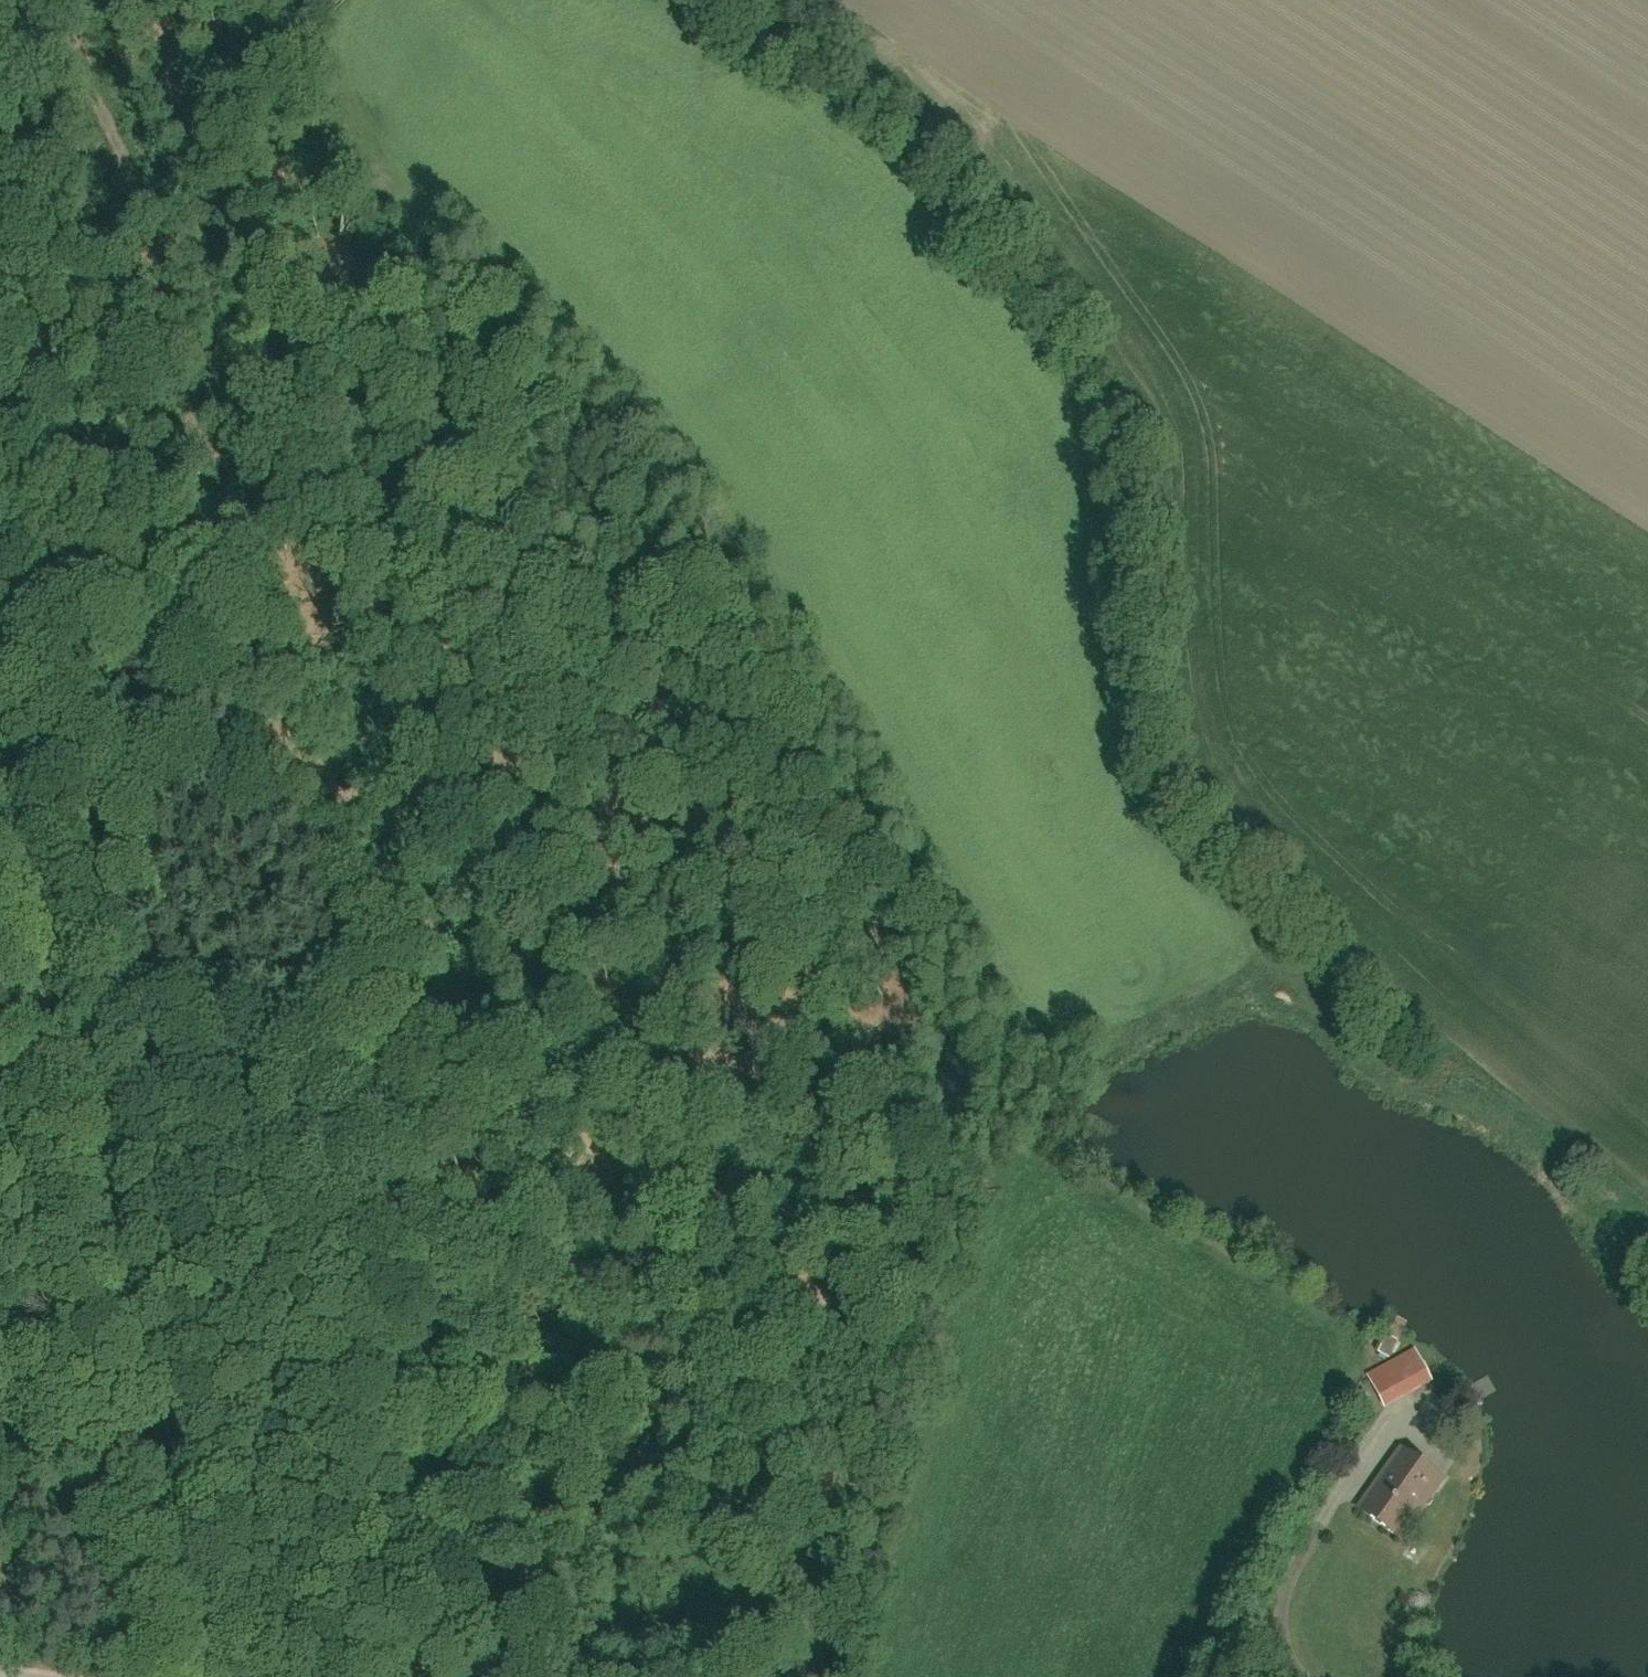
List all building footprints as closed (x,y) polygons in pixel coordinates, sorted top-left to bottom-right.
[(1365,1376),(1380,1407),(1429,1382),(1413,1351),(1365,1376)] [(1400,1450),(1360,1509),(1407,1541),(1447,1483),(1400,1450)]
